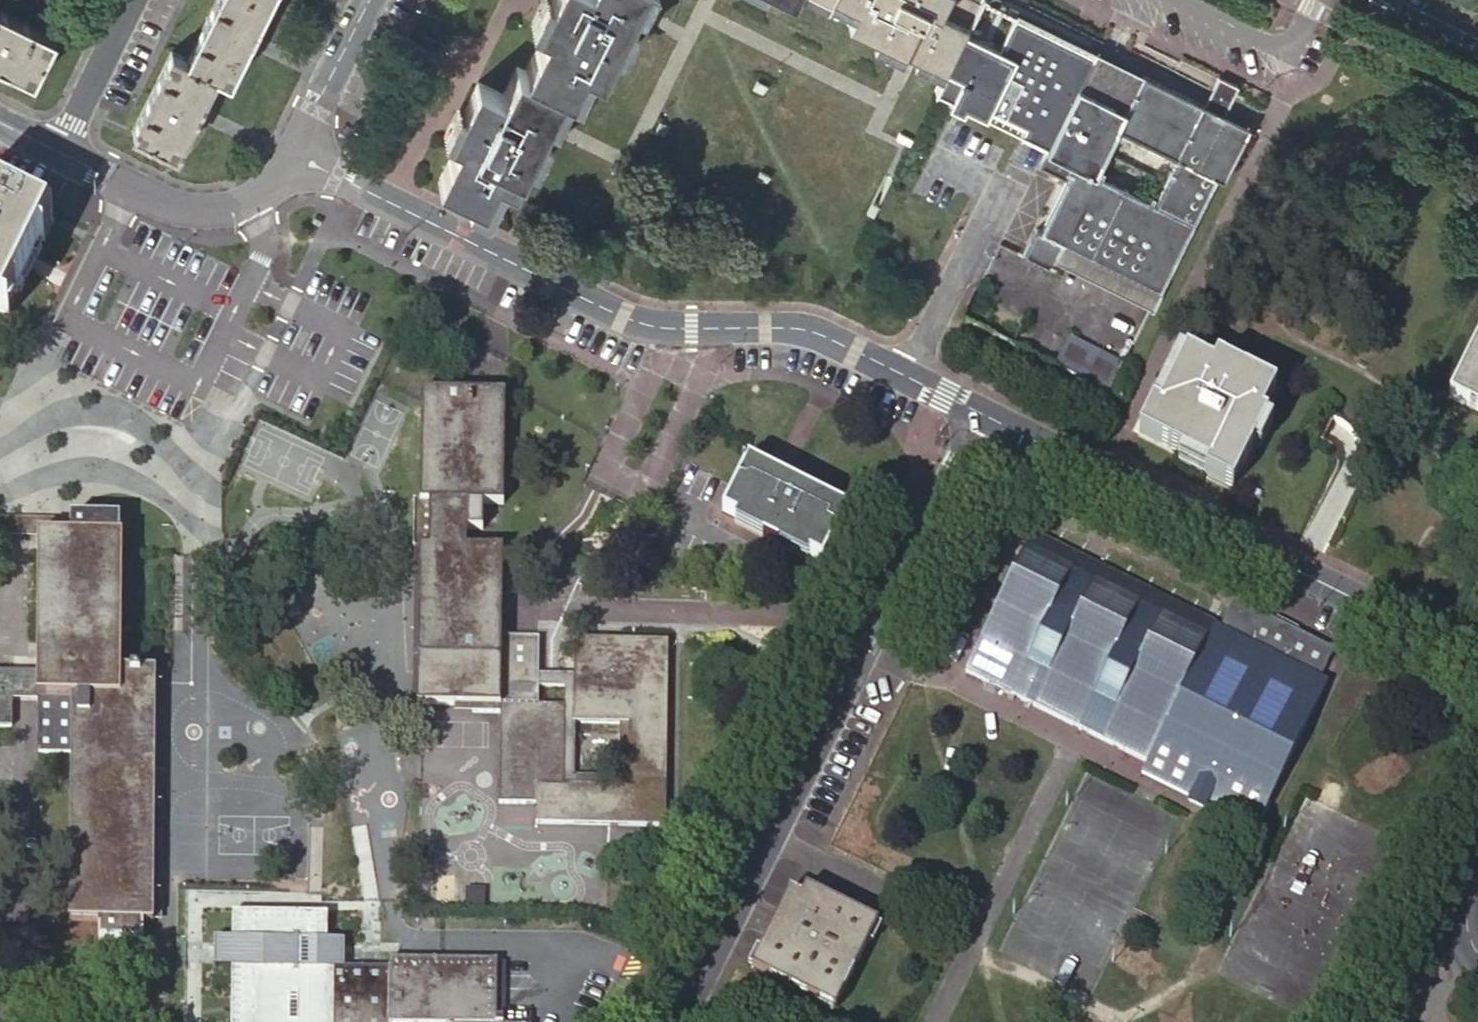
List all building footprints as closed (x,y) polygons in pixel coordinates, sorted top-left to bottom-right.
[(185,57),(171,50),(133,128),(154,140),(175,149),(191,118),(205,91),(214,71),(228,78),(238,59),(251,32),(267,0),(214,0),(185,57)] [(636,0),(549,0),(537,24),(545,28),(524,70),(516,66),(502,93),(477,82),(450,137),(459,142),(439,181),(483,203),(497,176),(514,183),(541,128),(537,126),(544,113),(548,115),(561,88),(570,92),(584,65),(600,73),(628,17),(625,15),(631,2),(634,4),(636,0)] [(856,8),(848,24),(945,73),(964,35),(967,29),(980,3),(979,2),(975,0),(840,0),(856,8)] [(13,69),(32,78),(54,34),(0,8),(0,62),(13,69)] [(964,35),(945,73),(936,91),(951,98),(947,109),(960,115),(965,106),(984,115),(988,107),(1025,126),(1021,135),(1047,149),(1093,55),(1012,14),(997,44),(989,40),(988,41),(987,41),(985,43),(984,45),(964,35)] [(987,40),(967,29),(964,35),(984,45),(985,43),(987,41),(988,41),(989,40),(987,40)] [(260,36),(251,32),(238,59),(246,63),(260,36)] [(1104,60),(1093,55),(1047,149),(1046,150),(1074,164),(1066,179),(1041,230),(1036,227),(1022,255),(1050,269),(1054,262),(1064,243),(1160,291),(1235,140),(1216,130),(1224,115),(1203,105),(1141,74),(1139,77),(1104,60)] [(13,69),(0,62),(0,73),(9,78),(13,69)] [(1218,77),(1203,105),(1224,115),(1238,86),(1218,77)] [(760,95),(764,87),(755,83),(751,91),(760,95)] [(205,91),(191,118),(200,121),(213,95),(205,91)] [(1243,125),(1224,115),(1216,130),(1235,140),(1243,125)] [(662,135),(667,127),(658,123),(654,131),(662,135)] [(908,146),(911,139),(900,134),(896,140),(908,146)] [(1046,150),(1039,165),(1066,179),(1074,164),(1046,150)] [(763,186),(767,176),(758,172),(753,181),(763,186)] [(48,225),(35,218),(23,213),(12,207),(2,202),(0,201),(0,314),(4,316),(48,225)] [(872,217),(877,208),(870,204),(866,214),(872,217)] [(1054,262),(1150,309),(1160,291),(1064,243),(1054,262)] [(1108,395),(1123,365),(1069,338),(1054,368),(1108,395)] [(1449,399),(1477,413),(1477,341),(1449,399)] [(1211,470),(1209,475),(1235,489),(1256,448),(1269,423),(1270,420),(1264,416),(1277,388),(1257,378),(1217,358),(1213,366),(1186,353),(1171,383),(1160,407),(1154,404),(1140,431),(1140,432),(1182,454),(1211,470)] [(1133,428),(1140,431),(1154,404),(1160,407),(1171,383),(1165,380),(1158,377),(1133,428)] [(472,705),(472,713),(500,713),(499,803),(536,804),(536,824),(665,826),(667,641),(574,640),(574,675),(538,675),(538,639),(501,639),(503,548),(467,547),(467,504),(504,504),(505,393),(422,392),(420,501),(413,501),(413,548),(419,549),(417,705),(454,705),(472,705)] [(822,562),(847,512),(748,463),(746,465),(742,463),(740,468),(744,470),(723,512),(766,534),(763,539),(777,546),(780,541),(822,562)] [(70,518),(0,517),(0,537),(39,537),(70,538),(70,518)] [(70,518),(70,538),(39,537),(37,672),(0,672),(0,727),(12,727),(12,700),(37,700),(36,752),(71,752),(69,920),(99,921),(98,939),(143,940),(143,937),(148,937),(149,922),(153,922),(154,770),(155,671),(120,670),(122,537),(120,537),(120,519),(70,518)] [(1147,761),(1214,626),(1033,538),(966,671),(1147,761)] [(419,549),(413,548),(410,705),(417,705),(419,549)] [(1219,629),(1214,626),(1147,761),(1141,772),(1255,828),(1328,683),(1319,679),(1334,650),(1233,600),(1219,629)] [(163,770),(154,770),(153,922),(162,922),(163,770)] [(878,923),(809,889),(805,888),(801,896),(790,891),(751,968),(835,1010),(878,923)] [(237,916),(237,943),(219,943),(219,963),(237,963),(236,1021),(542,1021),(542,1018),(501,1017),(502,959),(389,957),(388,969),(346,968),(346,940),(325,940),(326,918),(237,916)]
